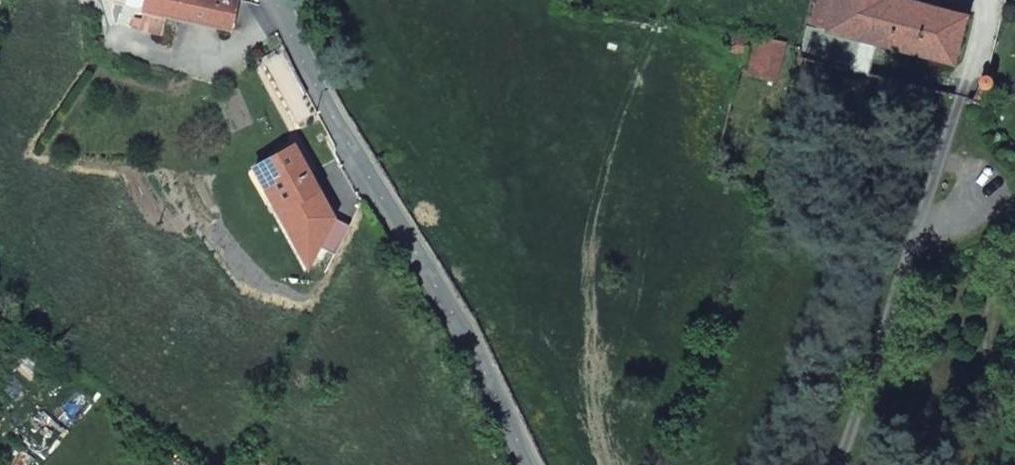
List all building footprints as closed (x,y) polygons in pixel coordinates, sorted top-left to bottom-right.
[(236,0),(148,0),(142,20),(135,19),(132,28),(161,35),(165,16),(230,29),(236,0)] [(910,0),(849,0),(838,45),(966,76),(978,28),(907,11),(910,0)] [(783,94),(791,64),(753,57),(750,68),(756,70),(751,90),(783,94)] [(255,166),(308,268),(323,247),(336,252),(350,226),(337,220),(294,145),(255,166)]
